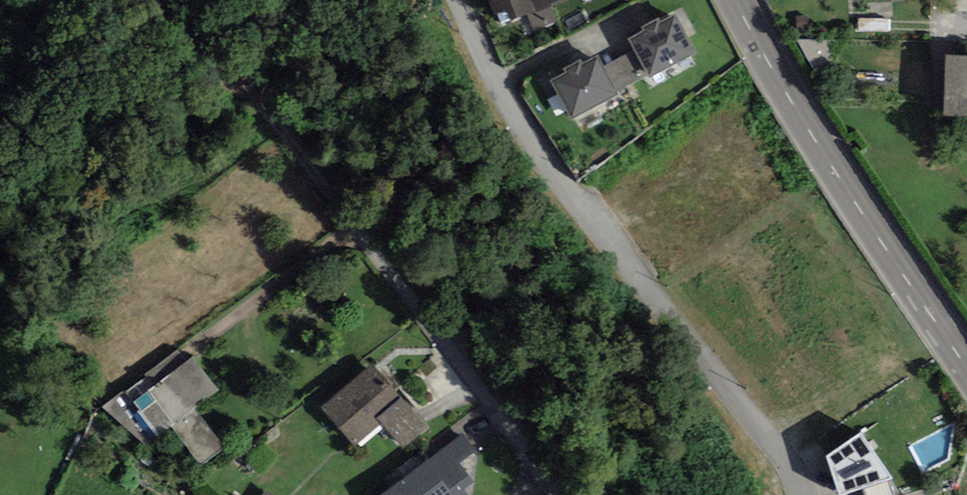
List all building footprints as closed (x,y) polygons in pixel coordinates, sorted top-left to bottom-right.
[(499,26),(528,15),(536,12),(531,1),(530,0),(489,0),(499,26)] [(531,1),(536,12),(528,15),(535,31),(558,21),(552,7),(568,0),(533,0),(531,1)] [(649,78),(696,53),(675,13),(661,21),(660,17),(642,27),(643,30),(628,38),(634,50),(648,75),(649,78)] [(617,91),(648,75),(634,50),(603,67),(617,91)] [(572,121),(619,95),(617,91),(603,67),(597,55),(583,63),(581,59),(564,68),(566,72),(550,81),(572,121)] [(945,55),(943,115),(966,116),(966,55),(945,55)] [(148,447),(171,428),(201,466),(225,447),(195,409),(220,390),(194,356),(188,361),(178,349),(103,406),(148,447)] [(372,365),(321,407),(353,446),(381,423),(377,418),(400,398),(372,365)] [(400,398),(377,418),(381,423),(404,448),(430,429),(400,398)] [(827,456),(839,494),(842,494),(862,489),(891,480),(894,480),(862,433),(827,456)] [(464,489),(474,482),(459,463),(475,451),(463,434),(380,494),(469,494),(464,489)] [(862,489),(864,494),(900,494),(891,480),(862,489)]
